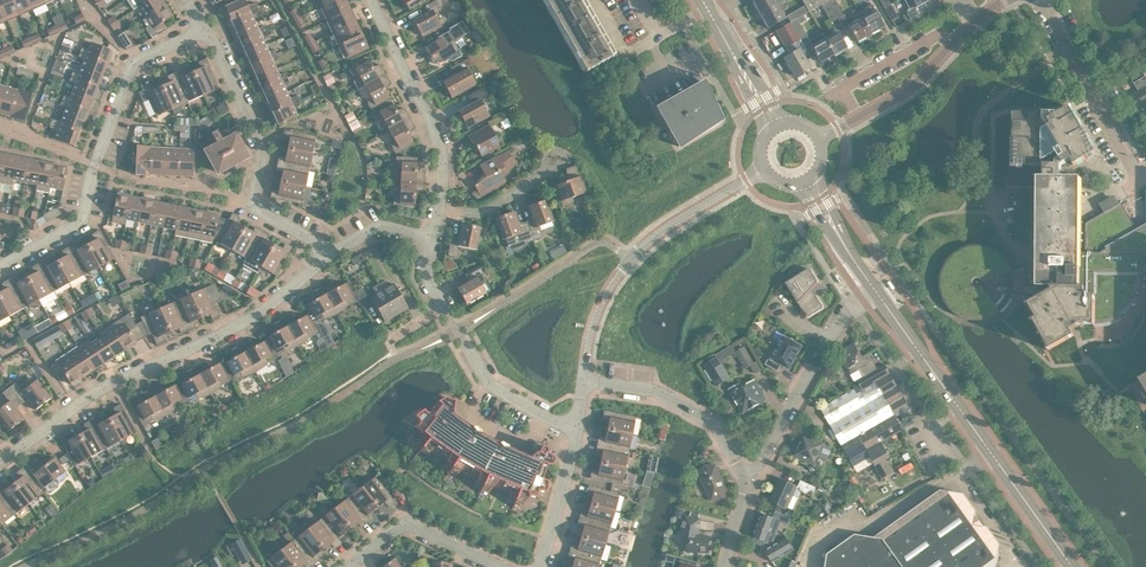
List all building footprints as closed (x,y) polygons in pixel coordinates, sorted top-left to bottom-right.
[(12,0),(0,0),(0,7),(6,20),(19,14),(12,0)] [(19,14),(32,8),(28,0),(12,0),(19,14)] [(44,0),(28,0),(32,8),(45,3),(44,0)] [(165,4),(162,0),(148,0),(138,6),(145,17),(165,4)] [(258,6),(256,3),(246,4),(245,0),(239,0),(223,7),(227,15),(228,14),(230,19),(258,6)] [(321,7),(327,19),(350,9),(346,3),(345,0),(335,0),(321,7)] [(408,9),(407,10),(426,0),(404,0),(408,9)] [(439,0),(436,0),(424,7),(428,14),(413,22),(422,37),(441,26),(434,14),(444,8),(439,0)] [(584,72),(613,55),(581,0),(543,0),(584,72)] [(760,14),(782,1),(782,0),(754,0),(752,1),(756,8),(760,14)] [(805,5),(808,11),(820,4),(827,0),(802,0),(805,5)] [(830,21),(837,18),(827,0),(820,4),(830,21)] [(835,0),(827,0),(837,18),(841,25),(847,22),(835,0)] [(906,0),(910,6),(906,8),(905,10),(905,14),(908,19),(927,8),(924,2),(927,0),(905,0),(906,0)] [(782,1),(760,14),(767,27),(785,17),(780,9),(785,6),(782,1)] [(887,13),(893,9),(890,3),(883,6),(887,13)] [(165,4),(145,17),(154,30),(150,33),(155,31),(165,28),(163,21),(172,15),(165,4)] [(858,12),(870,33),(883,25),(874,10),(871,4),(858,12)] [(790,21),(796,18),(808,11),(805,5),(786,15),(790,21)] [(259,10),(258,6),(230,19),(232,23),(230,24),(233,30),(254,21),(252,16),(259,10)] [(350,9),(327,19),(333,32),(355,22),(352,15),(350,9)] [(294,19),(300,16),(295,10),(290,13),(294,19)] [(856,41),(857,40),(858,42),(865,38),(864,36),(870,33),(858,12),(852,15),(855,21),(847,25),(856,41)] [(77,23),(84,19),(82,13),(75,18),(77,23)] [(110,25),(117,20),(114,16),(107,20),(110,25)] [(298,26),(303,24),(300,16),(294,19),(298,26)] [(463,20),(469,30),(475,26),(469,16),(463,20)] [(799,24),(796,18),(790,21),(790,22),(800,39),(805,49),(811,59),(816,56),(819,62),(833,54),(824,39),(821,34),(809,41),(799,24)] [(113,29),(120,24),(117,20),(110,25),(113,29)] [(257,27),(254,21),(233,30),(237,39),(239,38),(241,42),(266,30),(264,26),(257,27)] [(432,58),(434,63),(437,62),(438,63),(448,58),(452,60),(462,56),(458,49),(455,50),(452,42),(468,32),(469,32),(462,21),(449,28),(449,30),(440,35),(441,35),(440,38),(425,48),(432,58)] [(355,22),(333,32),(339,45),(362,35),(358,29),(355,22)] [(795,76),(809,68),(800,52),(805,49),(800,39),(790,22),(776,30),(789,53),(784,57),(786,61),(784,63),(788,70),(790,68),(795,76)] [(58,31),(65,28),(63,23),(55,25),(58,31)] [(51,35),(58,31),(55,25),(48,29),(51,35)] [(824,39),(833,54),(846,46),(834,25),(828,28),(832,34),(824,39)] [(265,45),(262,39),(268,35),(266,30),(241,42),(243,46),(241,47),(244,54),(265,45)] [(134,46),(124,31),(117,35),(125,48),(132,44),(133,46),(134,46)] [(32,43),(39,40),(37,35),(29,37),(32,43)] [(308,44),(314,41),(309,35),(304,37),(308,44)] [(362,35),(339,45),(345,58),(368,48),(362,35)] [(25,46),(32,43),(29,37),(22,41),(25,46)] [(74,49),(76,43),(67,39),(64,46),(74,49)] [(312,51),(317,48),(314,41),(308,44),(312,51)] [(81,47),(79,52),(105,61),(107,57),(109,58),(112,50),(91,42),(88,48),(81,47)] [(268,51),(265,45),(244,54),(248,62),(249,61),(251,65),(277,54),(275,50),(268,51)] [(6,55),(13,51),(11,46),(3,48),(6,55)] [(79,52),(78,56),(84,60),(82,66),(103,74),(106,66),(104,66),(105,61),(79,52)] [(276,68),(273,63),(279,58),(277,54),(251,65),(253,70),(251,70),(255,78),(276,68)] [(354,90),(354,91),(385,74),(380,64),(373,66),(370,64),(366,56),(347,66),(349,70),(354,75),(354,79),(358,88),(354,90)] [(53,66),(59,69),(63,59),(56,57),(53,66)] [(205,59),(198,62),(201,68),(192,72),(203,95),(218,88),(221,94),(205,57),(204,57),(205,59)] [(474,84),(465,68),(470,65),(466,58),(450,68),(453,74),(442,80),(452,97),(474,84)] [(323,70),(329,66),(324,60),(319,63),(323,70)] [(82,66),(79,72),(72,71),(70,76),(96,85),(98,81),(100,82),(103,74),(82,66)] [(262,89),(287,77),(285,73),(278,74),(276,68),(255,78),(258,85),(260,84),(262,89)] [(187,102),(203,95),(192,72),(184,75),(181,70),(174,73),(187,102)] [(187,102),(174,73),(167,76),(170,82),(161,86),(171,109),(174,114),(180,111),(182,104),(187,102)] [(328,84),(332,82),(328,74),(323,77),(328,84)] [(385,74),(354,91),(358,89),(364,97),(367,100),(369,107),(372,110),(390,100),(386,92),(385,89),(390,83),(385,74)] [(287,77),(262,89),(264,93),(262,94),(265,101),(286,92),(283,86),(293,78),(292,75),(287,77)] [(70,76),(69,80),(75,84),(72,90),(94,98),(97,90),(95,90),(96,85),(70,76)] [(1140,79),(1134,83),(1138,91),(1130,96),(1138,109),(1145,105),(1145,106),(1145,90),(1140,79)] [(702,82),(657,108),(678,145),(678,146),(701,133),(717,124),(718,123),(719,122),(720,122),(720,121),(721,117),(720,113),(715,104),(714,104),(711,99),(712,98),(711,97),(710,94),(702,81),(701,82),(702,82)] [(156,116),(171,109),(161,86),(153,89),(150,84),(143,87),(143,85),(142,85),(158,122),(159,122),(156,116)] [(18,90),(17,90),(4,86),(0,100),(0,113),(4,114),(6,112),(11,114),(18,90)] [(468,96),(472,104),(458,111),(468,128),(468,127),(489,115),(481,99),(488,96),(483,87),(466,96),(466,97),(468,96)] [(18,89),(17,90),(18,90),(11,114),(16,115),(15,117),(17,119),(24,121),(32,93),(18,89)] [(63,95),(61,100),(87,109),(89,105),(91,106),(94,98),(72,90),(70,96),(63,95)] [(289,97),(286,92),(265,101),(269,108),(270,108),(272,112),(300,100),(298,96),(289,97)] [(273,117),(276,125),(297,115),(294,109),(306,99),(305,97),(300,100),(272,112),(274,116),(273,117)] [(87,109),(61,100),(60,104),(66,108),(63,114),(85,122),(88,114),(86,114),(87,109)] [(373,113),(378,119),(382,117),(389,129),(409,117),(404,108),(397,110),(394,107),(390,100),(372,110),(373,113)] [(1036,298),(1026,304),(1027,305),(1031,303),(1038,316),(1031,320),(1032,321),(1036,319),(1043,332),(1039,334),(1040,335),(1044,333),(1051,346),(1047,348),(1048,350),(1074,335),(1069,326),(1074,323),(1076,323),(1076,325),(1078,325),(1078,320),(1093,321),(1093,325),(1094,325),(1094,323),(1097,323),(1100,323),(1103,322),(1106,322),(1109,321),(1112,320),(1114,319),(1117,318),(1120,317),(1121,317),(1118,312),(1120,311),(1122,309),(1124,308),(1126,306),(1128,304),(1132,300),(1135,296),(1135,295),(1131,293),(1132,290),(1133,288),(1134,285),(1135,283),(1136,280),(1136,278),(1136,275),(1136,272),(1145,272),(1145,226),(1137,231),(1121,202),(1087,222),(1086,222),(1086,223),(1085,224),(1085,226),(1078,226),(1078,178),(1080,178),(1080,177),(1057,177),(1057,167),(1068,167),(1073,164),(1074,165),(1096,153),(1070,107),(1056,115),(1054,113),(1053,113),(1011,112),(1010,186),(1007,186),(1006,187),(1039,187),(1038,276),(1036,276),(1036,285),(1036,298)] [(52,119),(50,123),(78,134),(80,129),(82,130),(85,122),(63,114),(61,120),(52,119)] [(409,117),(389,129),(395,140),(391,143),(393,151),(396,154),(414,144),(410,136),(409,132),(414,127),(409,117)] [(206,126),(201,119),(196,122),(198,125),(199,128),(203,128),(206,126)] [(78,134),(50,123),(49,127),(57,132),(54,138),(75,146),(78,139),(76,139),(78,134)] [(247,156),(235,134),(232,136),(228,130),(236,125),(220,133),(217,129),(214,131),(232,163),(238,160),(238,161),(247,156)] [(481,156),(500,145),(489,125),(468,136),(471,143),(474,141),(477,145),(475,146),(481,156)] [(287,148),(312,153),(315,137),(322,138),(322,137),(283,129),(283,130),(285,130),(283,138),(289,139),(287,148)] [(232,163),(214,131),(211,132),(212,134),(209,135),(206,132),(198,131),(197,150),(206,150),(218,172),(226,167),(232,163)] [(332,144),(334,147),(339,149),(341,142),(333,140),(332,144)] [(144,173),(144,172),(150,172),(151,147),(151,146),(136,145),(136,156),(133,156),(133,163),(135,163),(135,174),(143,174),(144,173)] [(156,174),(164,174),(165,148),(151,147),(150,172),(155,172),(156,174)] [(173,173),(178,173),(179,148),(165,148),(164,174),(171,175),(173,173)] [(193,176),(194,149),(179,148),(178,173),(183,173),(185,175),(193,176)] [(278,164),(308,170),(312,153),(287,148),(285,157),(280,156),(278,164)] [(513,148),(497,156),(480,165),(486,176),(484,177),(483,176),(476,183),(474,182),(473,183),(475,185),(476,188),(471,193),(477,198),(482,196),(481,195),(489,191),(491,193),(497,190),(498,186),(506,182),(502,176),(506,172),(506,173),(516,162),(510,156),(515,152),(513,148)] [(12,179),(16,156),(4,154),(0,173),(0,182),(11,184),(12,179)] [(12,179),(24,181),(29,159),(16,156),(12,179)] [(400,182),(424,183),(424,172),(417,170),(416,166),(417,157),(396,156),(395,160),(396,168),(401,169),(400,182)] [(24,181),(36,184),(37,184),(41,162),(29,159),(24,181)] [(41,162),(37,184),(36,184),(35,189),(49,192),(50,187),(49,187),(54,164),(41,162)] [(61,194),(67,167),(54,164),(49,187),(50,187),(62,189),(61,194)] [(305,187),(308,170),(278,164),(276,171),(282,172),(280,181),(305,187)] [(562,205),(570,204),(573,202),(572,196),(585,192),(587,197),(575,165),(566,168),(567,179),(564,182),(555,185),(562,207),(563,207),(562,205)] [(308,205),(302,203),(305,187),(280,181),(278,191),(273,189),(271,197),(269,196),(269,197),(308,205)] [(386,205),(393,207),(414,208),(415,199),(416,195),(423,194),(424,183),(400,182),(399,195),(395,196),(393,203),(386,203),(386,205)] [(117,194),(112,216),(110,226),(111,226),(112,221),(125,224),(126,219),(125,219),(130,196),(117,194)] [(138,221),(143,199),(130,196),(125,219),(126,219),(134,220),(133,224),(134,226),(137,227),(138,221)] [(532,220),(526,223),(532,240),(539,237),(536,227),(556,220),(556,219),(553,220),(545,200),(549,199),(548,198),(527,206),(532,220)] [(155,201),(143,199),(138,221),(151,224),(155,201)] [(155,201),(151,224),(163,226),(168,204),(155,201)] [(180,207),(168,204),(163,226),(176,229),(180,207)] [(60,214),(56,207),(60,206),(59,205),(43,214),(47,222),(64,212),(64,211),(60,214)] [(180,207),(176,229),(175,234),(187,236),(188,232),(193,209),(180,207)] [(200,239),(201,234),(205,212),(193,209),(188,232),(187,236),(200,239)] [(532,240),(526,223),(519,225),(514,211),(493,219),(496,218),(503,238),(500,239),(500,240),(505,238),(508,246),(523,240),(524,242),(532,240)] [(205,212),(201,234),(200,239),(213,242),(218,214),(205,212)] [(217,241),(231,249),(244,227),(236,223),(239,218),(232,214),(233,212),(213,247),(217,241)] [(38,227),(38,226),(34,220),(29,223),(32,230),(38,227)] [(448,254),(456,256),(458,245),(479,250),(479,249),(476,248),(480,228),(483,228),(461,223),(458,238),(451,237),(448,254)] [(246,258),(262,231),(255,227),(252,232),(244,227),(231,249),(246,258)] [(95,240),(86,244),(99,266),(114,258),(117,264),(110,250),(98,229),(97,229),(98,231),(92,235),(95,240)] [(261,266),(274,244),(265,239),(268,234),(262,231),(246,258),(243,264),(248,267),(251,266),(258,270),(257,272),(258,272),(261,266)] [(382,258),(389,254),(382,241),(375,245),(382,258)] [(84,274),(99,266),(86,244),(78,249),(75,244),(69,247),(84,274)] [(273,281),(276,275),(292,248),(293,246),(292,246),(291,247),(285,244),(282,249),(274,244),(261,266),(276,275),(272,281),(273,281)] [(988,249),(988,248),(986,248),(984,247),(981,247),(979,246),(976,246),(974,246),(971,247),(969,247),(966,248),(964,249),(965,252),(963,253),(961,254),(959,255),(957,256),(955,258),(953,259),(952,261),(950,263),(948,262),(948,261),(946,263),(945,265),(944,267),(943,270),(942,272),(942,275),(941,277),(941,280),(941,282),(941,285),(942,285),(942,284),(944,284),(944,286),(945,289),(945,291),(946,293),(947,296),(948,298),(949,300),(951,302),(949,303),(948,303),(949,305),(951,307),(953,309),(955,311),(956,312),(959,313),(961,315),(963,316),(966,317),(968,317),(968,316),(968,314),(971,315),(973,315),(976,315),(978,315),(981,315),(983,315),(985,314),(988,313),(988,316),(988,317),(991,316),(993,315),(995,314),(997,312),(999,311),(1001,309),(1003,307),(1005,306),(1006,304),(1008,301),(1009,299),(1010,297),(1024,303),(1024,302),(1025,302),(1026,304),(1036,298),(1036,285),(1026,285),(1026,274),(1026,273),(1013,276),(1012,271),(1012,270),(1011,270),(1005,259),(1004,260),(1005,260),(1003,262),(1000,259),(997,256),(995,255),(991,253),(987,251),(988,249)] [(65,256),(57,261),(69,283),(84,274),(69,247),(62,251),(65,256)] [(354,265),(364,259),(361,253),(350,259),(354,265)] [(54,291),(69,283),(57,261),(48,265),(46,260),(39,264),(54,291)] [(534,272),(541,267),(538,262),(531,266),(534,272)] [(54,291),(39,264),(32,267),(35,272),(27,277),(39,299),(54,291)] [(482,264),(466,273),(470,279),(457,287),(468,306),(469,306),(467,303),(485,292),(487,295),(486,292),(490,289),(481,274),(486,271),(482,264)] [(216,275),(219,269),(213,266),(210,272),(216,275)] [(814,295),(811,289),(818,281),(811,269),(808,268),(786,282),(807,316),(809,316),(822,308),(823,305),(816,296),(816,295),(815,295),(814,295)] [(227,273),(219,269),(216,275),(223,279),(227,273)] [(42,304),(39,299),(27,277),(18,281),(16,276),(9,280),(24,307),(29,304),(32,308),(33,309),(42,304)] [(238,287),(240,282),(234,279),(231,284),(238,287)] [(5,289),(0,292),(0,299),(9,316),(24,307),(9,280),(2,284),(5,289)] [(206,287),(203,280),(203,281),(206,287),(190,294),(201,317),(209,313),(212,319),(218,316),(219,317),(220,317),(212,300),(217,298),(217,290),(215,286),(212,284),(206,287)] [(396,289),(393,283),(388,286),(384,280),(372,287),(376,293),(371,296),(374,302),(375,302),(377,306),(376,306),(385,321),(407,308),(399,293),(398,294),(396,290),(396,289)] [(337,313),(345,308),(348,304),(355,302),(357,300),(360,304),(361,303),(359,299),(358,299),(348,281),(340,286),(336,286),(331,281),(322,286),(337,313),(339,317),(337,313)] [(110,286),(103,290),(106,296),(113,293),(110,286)] [(260,292),(250,286),(246,292),(254,297),(260,292)] [(304,306),(308,314),(309,314),(314,324),(315,323),(318,322),(323,317),(328,317),(336,313),(339,317),(337,313),(322,286),(312,291),(314,299),(311,301),(304,306)] [(363,306),(371,302),(362,287),(354,291),(359,299),(361,303),(363,306)] [(90,303),(97,299),(95,294),(88,298),(90,303)] [(192,321),(201,317),(190,294),(175,301),(188,329),(195,326),(192,321)] [(9,316),(0,299),(0,320),(9,316)] [(181,333),(188,329),(175,301),(159,308),(170,331),(178,327),(181,333)] [(67,316),(74,312),(71,306),(64,310),(67,316)] [(89,317),(94,315),(90,307),(85,310),(89,317)] [(135,324),(144,337),(151,333),(157,346),(158,345),(157,343),(164,340),(161,335),(170,331),(159,308),(141,316),(138,310),(137,310),(142,321),(135,324)] [(84,320),(89,317),(85,310),(80,312),(84,320)] [(298,319),(292,313),(283,318),(300,349),(298,345),(306,340),(309,336),(316,334),(317,333),(319,337),(321,335),(315,323),(314,324),(309,314),(308,314),(301,318),(298,319)] [(143,337),(144,337),(135,324),(134,325),(127,314),(110,325),(125,349),(136,341),(143,336),(143,337)] [(52,315),(48,317),(52,324),(58,320),(56,316),(52,315)] [(300,349),(283,318),(273,324),(275,331),(272,334),(265,338),(266,340),(275,356),(276,356),(279,355),(284,350),(289,349),(297,345),(300,349)] [(67,329),(71,327),(67,319),(63,322),(67,329)] [(62,332),(67,329),(63,322),(58,325),(62,332)] [(37,332),(43,328),(41,324),(37,323),(33,325),(37,332)] [(110,325),(99,332),(114,356),(125,349),(110,325)] [(22,331),(19,333),(22,340),(28,337),(26,332),(22,331)] [(91,344),(88,339),(88,340),(103,363),(114,356),(99,332),(98,333),(101,337),(91,344)] [(36,347),(43,343),(39,335),(32,339),(36,347)] [(332,335),(317,340),(320,347),(334,342),(332,335)] [(783,337),(784,337),(772,358),(769,356),(765,364),(778,371),(782,364),(788,368),(789,369),(790,368),(790,367),(794,359),(795,359),(797,355),(796,355),(801,346),(801,347),(802,346),(801,345),(785,336),(784,335),(783,337)] [(255,345),(250,339),(240,344),(255,371),(257,375),(258,375),(255,371),(263,366),(266,362),(273,360),(277,358),(276,356),(275,356),(266,340),(259,344),(255,345)] [(88,340),(77,347),(93,370),(103,363),(88,340)] [(837,352),(850,375),(854,372),(858,379),(877,368),(868,353),(862,356),(854,342),(837,352)] [(257,375),(255,371),(240,344),(231,350),(233,357),(230,360),(223,363),(223,364),(231,380),(232,382),(236,381),(242,376),(246,375),(255,371),(257,376),(257,375)] [(745,368),(753,363),(744,346),(735,351),(745,368)] [(759,357),(763,355),(759,346),(755,348),(759,357)] [(93,370),(77,347),(67,354),(82,377),(93,370)] [(49,365),(59,381),(60,380),(58,377),(64,373),(71,384),(82,377),(67,354),(49,365)] [(717,386),(730,377),(716,356),(703,364),(717,386)] [(210,393),(213,397),(211,393),(219,388),(221,384),(229,382),(231,380),(223,364),(223,363),(222,361),(214,366),(210,367),(205,361),(196,366),(210,393)] [(889,372),(886,367),(884,364),(877,368),(858,379),(853,381),(856,387),(849,391),(816,410),(838,448),(859,436),(895,416),(896,416),(908,409),(909,406),(898,387),(890,373),(889,372)] [(210,393),(212,397),(213,397),(210,393),(196,366),(186,371),(188,379),(185,381),(178,385),(187,402),(186,402),(187,404),(188,404),(191,403),(197,398),(201,397),(210,393)] [(9,388),(20,402),(26,397),(35,409),(53,395),(52,395),(49,397),(37,380),(44,375),(44,374),(22,391),(15,383),(9,388)] [(754,379),(742,386),(740,382),(728,389),(742,413),(766,400),(754,379)] [(168,419),(166,415),(174,410),(177,406),(183,404),(185,407),(189,408),(189,407),(188,404),(187,404),(186,402),(187,402),(178,385),(177,383),(169,387),(165,388),(160,383),(151,388),(166,415),(168,419)] [(2,392),(9,401),(0,408),(0,419),(8,429),(5,431),(6,432),(23,418),(14,406),(20,402),(9,388),(2,392)] [(133,408),(143,426),(147,424),(152,419),(157,419),(165,415),(168,419),(166,415),(151,388),(141,393),(143,400),(140,403),(133,408)] [(547,491),(548,479),(547,479),(547,480),(542,478),(547,464),(552,464),(555,457),(547,452),(547,448),(542,446),(542,444),(544,440),(544,439),(542,444),(537,441),(532,444),(530,440),(529,440),(531,445),(533,454),(529,457),(503,445),(476,430),(452,413),(454,400),(445,396),(439,400),(428,413),(424,410),(425,409),(424,409),(414,415),(415,416),(419,422),(415,427),(411,425),(407,421),(406,421),(411,425),(415,427),(420,432),(415,442),(421,448),(412,458),(413,459),(422,448),(428,453),(432,450),(445,459),(444,464),(450,469),(443,480),(444,481),(451,469),(458,473),(462,470),(476,478),(475,483),(481,487),(475,499),(476,499),(483,487),(490,490),(493,486),(508,493),(507,498),(514,501),(510,514),(511,514),(516,502),(523,504),(530,495),(536,496),(540,499),(546,501),(546,500),(541,499),(537,496),(538,490),(546,490),(546,491),(547,491)] [(116,413),(108,418),(120,440),(122,444),(125,443),(126,440),(124,438),(135,432),(138,438),(139,438),(119,403),(120,405),(113,408),(116,413)] [(609,419),(607,429),(632,434),(635,417),(642,418),(603,410),(603,411),(605,411),(603,418),(609,419)] [(883,478),(892,473),(884,459),(890,456),(882,441),(903,429),(896,416),(895,416),(859,436),(838,448),(846,461),(863,452),(879,480),(883,478)] [(97,417),(90,421),(105,448),(120,440),(108,418),(100,422),(97,417)] [(86,430),(78,434),(90,457),(105,448),(90,421),(83,425),(86,430)] [(632,434),(607,429),(605,438),(599,437),(598,444),(628,450),(632,434)] [(90,457),(78,434),(70,439),(67,434),(61,437),(59,435),(59,436),(78,471),(79,471),(75,465),(90,457)] [(825,443),(803,434),(793,455),(815,465),(825,443)] [(151,441),(155,448),(155,449),(162,445),(158,437),(151,441)] [(141,456),(147,452),(141,442),(135,445),(141,456)] [(602,453),(600,462),(625,467),(628,450),(598,444),(596,452),(602,453)] [(43,465),(34,458),(26,464),(44,487),(47,491),(49,493),(57,487),(58,482),(62,480),(67,474),(68,476),(68,475),(54,457),(46,463),(43,465)] [(628,486),(628,485),(621,484),(625,467),(600,462),(598,471),(592,470),(591,477),(589,477),(589,478),(628,486)] [(721,499),(728,492),(715,464),(705,466),(698,472),(711,500),(721,499)] [(21,467),(22,468),(16,473),(20,478),(13,483),(28,503),(42,492),(22,466),(21,467)] [(388,506),(393,501),(395,503),(395,502),(382,485),(383,482),(380,479),(377,478),(371,471),(370,471),(375,476),(361,487),(377,507),(384,501),(388,506)] [(812,495),(816,487),(800,480),(797,488),(780,480),(771,500),(786,507),(793,509),(798,498),(791,495),(795,488),(812,495)] [(0,486),(0,495),(15,514),(28,503),(13,483),(5,489),(2,484),(0,486)] [(587,493),(593,494),(590,504),(614,511),(619,494),(626,496),(587,484),(587,485),(589,486),(587,493)] [(369,512),(377,507),(361,487),(348,497),(367,522),(373,517),(369,512)] [(855,534),(827,554),(825,566),(996,566),(999,548),(959,493),(941,490),(941,489),(874,537),(855,534)] [(1,524),(15,514),(0,495),(0,522),(1,524)] [(361,526),(367,522),(348,497),(334,508),(350,528),(357,522),(361,526)] [(825,510),(831,506),(827,501),(822,504),(825,510)] [(582,511),(580,518),(609,527),(614,511),(590,504),(587,512),(582,511)] [(342,533),(350,528),(334,508),(321,518),(340,543),(346,538),(342,533)] [(684,510),(678,508),(675,514),(682,517),(684,510)] [(709,552),(708,551),(708,544),(711,537),(702,534),(701,535),(699,534),(700,518),(699,518),(699,514),(690,512),(689,517),(685,516),(680,534),(688,536),(687,552),(708,552),(709,553),(709,552)] [(781,520),(761,512),(752,537),(755,538),(754,540),(756,543),(761,545),(764,543),(765,541),(773,544),(781,520)] [(334,547),(340,543),(321,518),(307,529),(323,548),(330,543),(334,547)] [(580,536),(605,543),(609,527),(580,518),(577,526),(583,527),(580,536)] [(307,529),(294,539),(313,564),(319,559),(315,554),(323,548),(307,529)] [(572,544),(570,551),(600,560),(605,543),(580,536),(578,545),(572,544)] [(772,561),(792,549),(786,537),(765,550),(772,561)] [(242,538),(227,544),(231,552),(236,550),(241,563),(250,560),(242,538)] [(294,566),(299,566),(303,564),(306,566),(308,566),(313,564),(294,539),(280,549),(294,566)] [(6,554),(11,550),(7,544),(1,548),(6,554)] [(280,549),(267,560),(262,554),(262,555),(272,566),(294,566),(280,549)] [(571,566),(598,566),(600,560),(570,551),(568,558),(574,560),(571,566)] [(394,558),(397,556),(382,566),(401,566),(394,558)] [(451,565),(429,559),(433,560),(431,566),(451,566),(451,565)]
